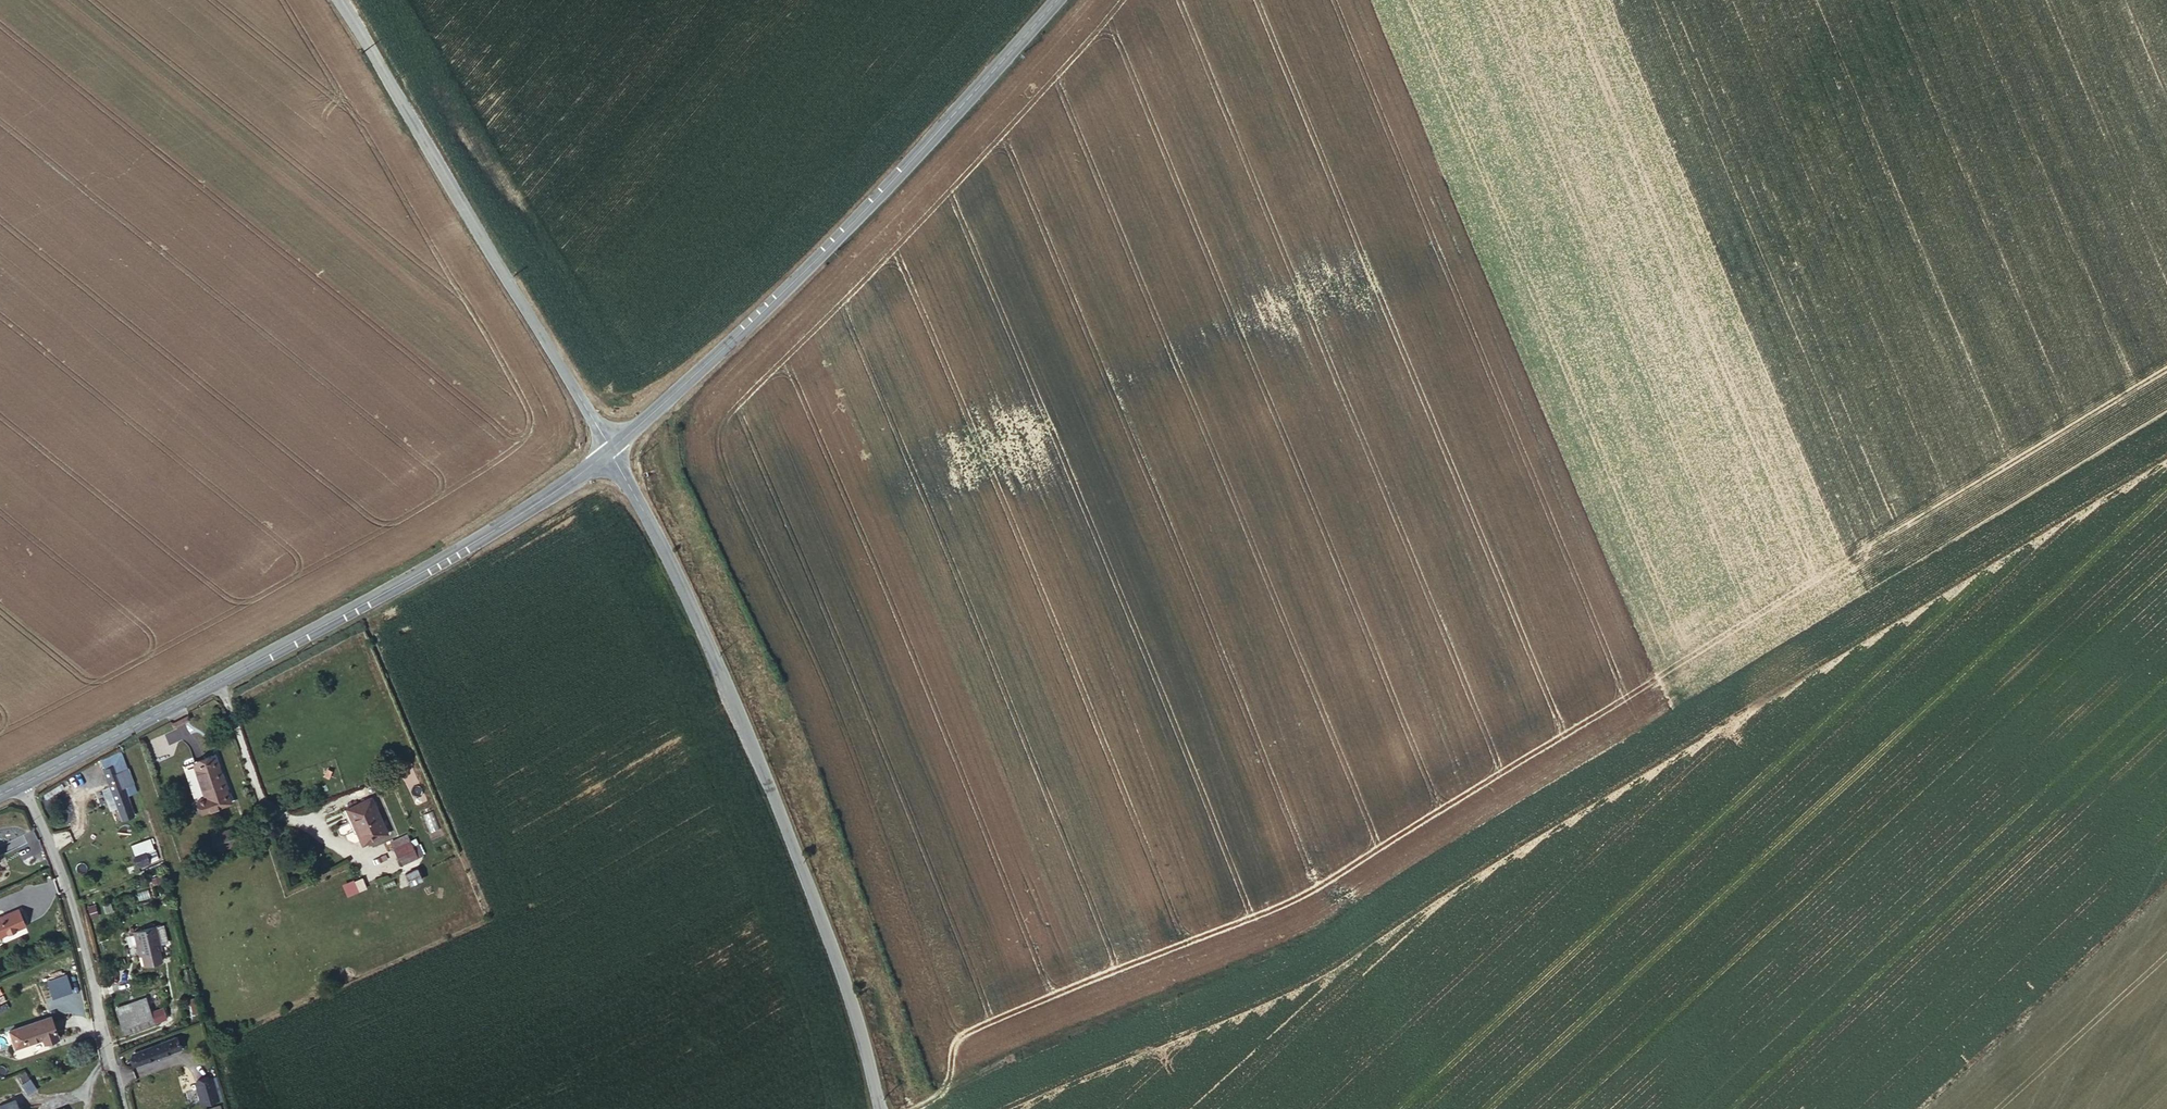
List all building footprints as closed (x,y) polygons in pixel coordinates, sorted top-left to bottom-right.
[(192,760),(203,791),(225,783),(212,752),(192,760)] [(130,810),(113,764),(102,769),(119,815),(130,810)] [(225,783),(203,791),(196,794),(200,808),(230,797),(225,783)] [(358,844),(384,834),(368,799),(343,808),(358,844)] [(228,827),(234,843),(241,840),(235,824),(228,827)] [(228,827),(213,833),(220,849),(234,843),(228,827)] [(389,841),(393,848),(407,841),(415,838),(412,831),(389,841)] [(137,868),(151,864),(147,851),(154,849),(151,838),(130,844),(137,868)] [(407,841),(413,856),(421,853),(415,838),(407,841)] [(398,863),(413,856),(407,841),(393,848),(398,863)] [(406,883),(415,880),(411,869),(402,873),(406,883)] [(161,880),(158,874),(148,878),(150,884),(161,880)] [(346,896),(367,889),(363,877),(342,883),(346,896)] [(92,914),(97,912),(94,903),(88,905),(92,914)] [(23,922),(17,906),(0,913),(0,932),(23,922)] [(139,953),(141,951),(159,948),(161,947),(160,941),(167,939),(162,922),(133,928),(139,953)] [(159,948),(141,951),(145,964),(162,959),(159,948)] [(119,1031),(149,1023),(144,997),(113,1006),(119,1031)] [(54,1009),(19,1021),(26,1038),(47,1029),(50,1035),(62,1030),(54,1009)] [(134,1059),(178,1045),(176,1038),(132,1051),(134,1059)] [(36,1044),(15,1048),(17,1058),(38,1054),(36,1044)] [(219,1100),(212,1076),(197,1081),(204,1104),(219,1100)] [(21,1082),(28,1094),(35,1090),(28,1078),(21,1082)] [(0,1102),(0,1108),(21,1108),(17,1096),(0,1102)]
